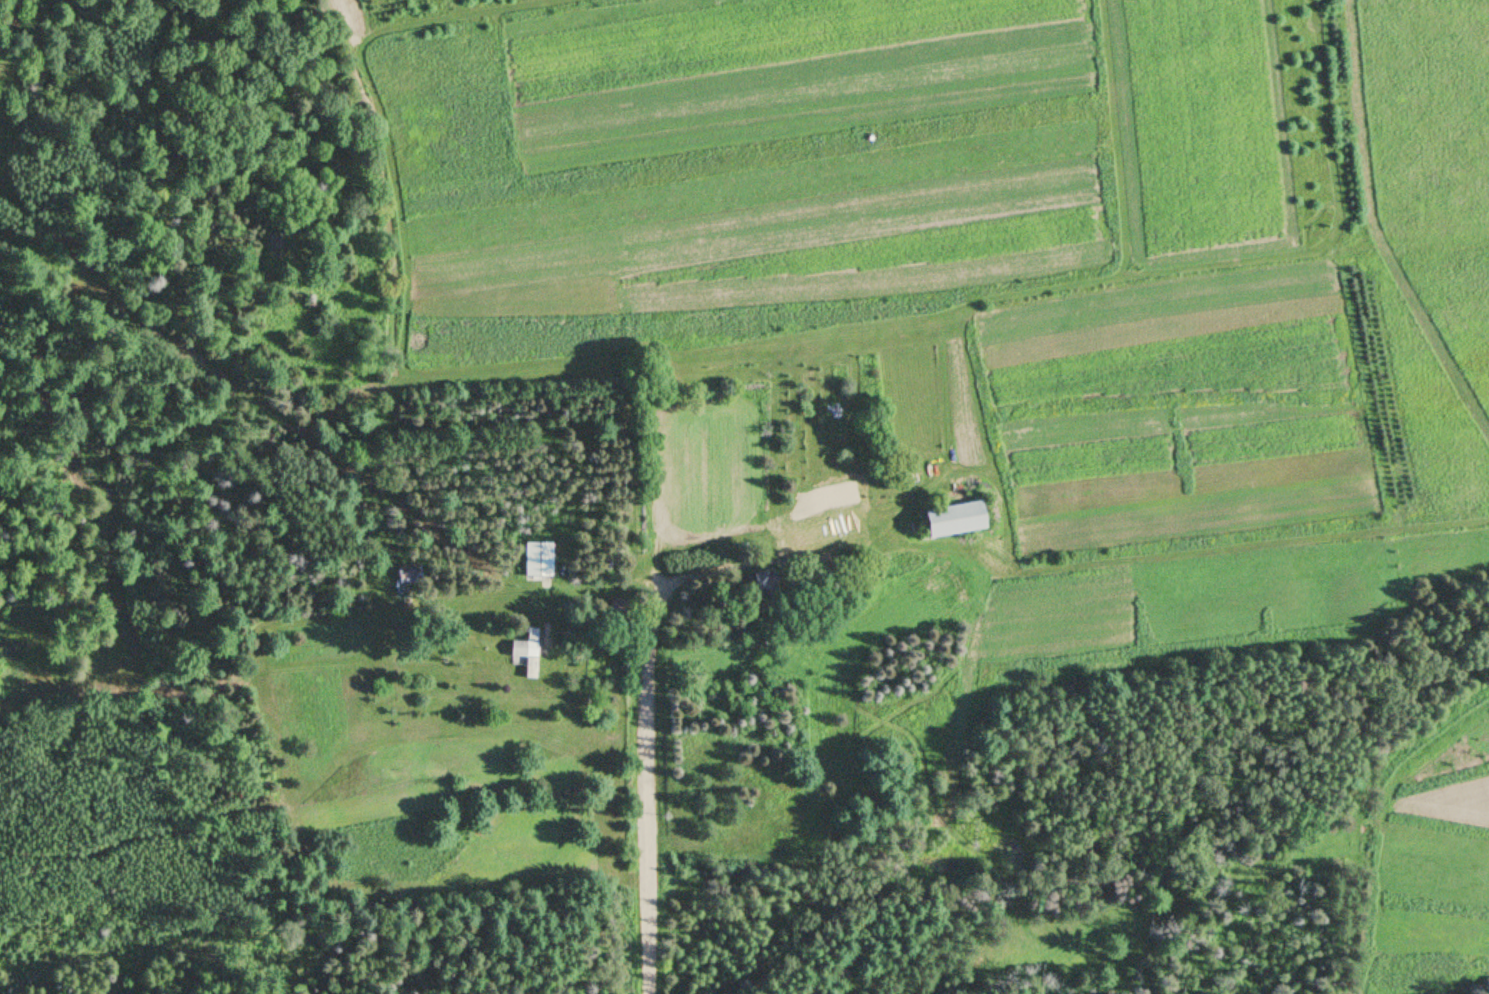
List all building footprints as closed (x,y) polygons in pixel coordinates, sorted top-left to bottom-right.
[(981,532),(977,504),(919,513),(922,541),(981,532)] [(550,579),(550,544),(523,544),(523,579),(550,579)] [(413,586),(413,567),(396,567),(396,586),(413,586)] [(537,630),(526,630),(525,643),(509,642),(508,658),(524,659),(523,680),(534,680),(537,630)]
